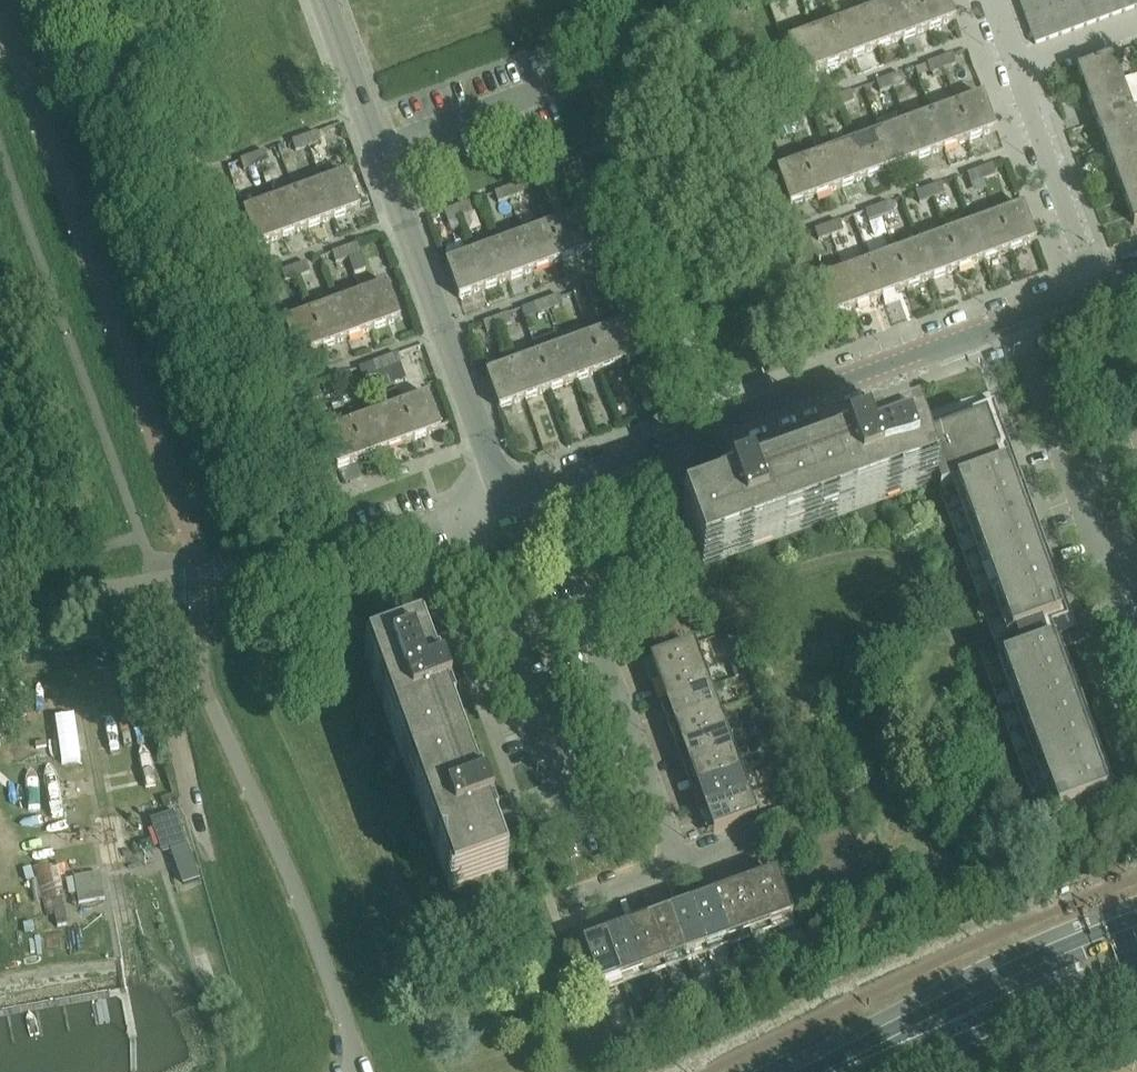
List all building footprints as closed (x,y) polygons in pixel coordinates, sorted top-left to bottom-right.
[(891,5),(904,41),(929,31),(918,0),(905,0),(891,5)] [(929,31),(955,22),(947,0),(918,0),(929,31)] [(1026,19),(1039,15),(1033,0),(1019,0),(1026,19)] [(1039,15),(1051,10),(1047,0),(1033,0),(1039,15)] [(1051,10),(1064,6),(1062,0),(1047,0),(1051,10)] [(1076,1),(1086,28),(1099,23),(1090,0),(1079,0),(1076,1)] [(1099,23),(1112,18),(1105,0),(1090,0),(1099,23)] [(1112,18),(1126,13),(1121,0),(1105,0),(1112,18)] [(1126,13),(1136,9),(1136,6),(1135,0),(1121,0),(1126,13)] [(1076,1),(1064,6),(1074,32),(1086,28),(1076,1)] [(891,5),(865,15),(878,50),(904,41),(891,5)] [(1064,6),(1051,10),(1062,37),(1074,32),(1064,6)] [(1051,10),(1039,15),(1049,42),(1062,37),(1051,10)] [(865,15),(840,24),(852,59),(878,50),(865,15)] [(1039,15),(1026,19),(1036,46),(1049,42),(1039,15)] [(840,24),(814,33),(827,69),(852,59),(840,24)] [(814,33),(788,43),(801,78),(827,69),(814,33)] [(953,56),(940,60),(944,70),(957,66),(953,56)] [(1114,58),(1078,71),(1088,97),(1123,84),(1114,58)] [(940,60),(927,65),(931,75),(944,70),(940,60)] [(902,75),(889,80),(892,90),(906,85),(902,75)] [(889,80),(877,85),(880,94),(892,90),(889,80)] [(1123,84),(1088,97),(1097,123),(1132,110),(1123,84)] [(851,94),(839,99),(842,108),(855,103),(851,94)] [(983,97),(957,106),(970,142),(996,132),(983,97)] [(839,99),(825,103),(829,113),(842,108),(839,99)] [(957,106),(931,116),(944,151),(970,142),(957,106)] [(1097,123),(1106,148),(1136,137),(1136,122),(1132,110),(1097,123)] [(799,113),(787,118),(790,127),(803,122),(799,113)] [(931,116),(906,125),(919,161),(944,151),(931,116)] [(787,118),(774,122),(778,131),(780,131),(790,127),(787,118)] [(906,125),(880,135),(893,170),(919,161),(906,125)] [(790,127),(780,131),(783,139),(793,136),(790,127)] [(318,134),(321,143),(327,146),(328,149),(342,144),(336,128),(318,134)] [(318,134),(305,139),(308,149),(321,144),(321,143),(318,134)] [(880,135),(855,144),(868,179),(893,170),(880,135)] [(1106,148),(1116,174),(1136,166),(1136,137),(1106,148)] [(305,139),(292,143),(296,154),(308,149),(305,139)] [(855,144),(829,153),(842,189),(868,179),(855,144)] [(265,153),(253,158),(257,168),(269,164),(265,153)] [(829,153),(803,163),(816,198),(842,189),(829,153)] [(253,158),(241,162),(245,173),(257,168),(253,158)] [(790,208),(816,198),(803,163),(777,172),(790,208)] [(1116,174),(1125,199),(1136,195),(1136,166),(1116,174)] [(993,167),(981,171),(984,181),(996,176),(993,167)] [(562,180),(575,176),(573,169),(560,174),(562,180)] [(981,171),(967,176),(970,185),(984,181),(981,171)] [(276,172),(264,176),(267,185),(279,181),(276,172)] [(558,172),(546,176),(549,187),(562,182),(558,172)] [(347,175),(321,185),(334,220),(360,211),(347,175)] [(321,185),(295,194),(308,230),(334,220),(321,185)] [(520,185),(507,190),(510,201),(524,196),(520,185)] [(941,185),(930,189),(933,199),(945,195),(941,185)] [(930,189),(917,194),(920,203),(933,199),(930,189)] [(507,190),(495,195),(499,205),(510,201),(507,190)] [(295,194),(270,203),(283,239),(308,230),(295,194)] [(1125,199),(1134,226),(1136,225),(1136,195),(1125,199)] [(367,201),(359,203),(362,210),(369,207),(367,201)] [(270,203),(244,213),(257,248),(283,239),(270,203)] [(468,204),(456,209),(460,219),(472,214),(468,204)] [(890,205),(879,209),(882,219),(894,214),(890,205)] [(1023,207),(997,217),(1010,252),(1036,243),(1023,207)] [(601,208),(575,218),(588,253),(614,243),(601,208)] [(456,209),(444,213),(448,223),(460,219),(456,209)] [(879,209),(866,214),(869,223),(882,219),(879,209)] [(997,217),(972,226),(985,262),(1010,252),(997,217)] [(575,218),(549,227),(562,262),(588,253),(575,218)] [(840,222),(827,226),(831,236),(844,231),(840,222)] [(827,226),(815,231),(818,241),(831,236),(827,226)] [(972,226),(946,236),(959,271),(985,262),(972,226)] [(549,227),(524,236),(536,272),(562,262),(549,227)] [(524,236),(498,246),(511,281),(536,272),(524,236)] [(946,236),(921,245),(934,281),(959,271),(946,236)] [(921,245),(895,255),(908,290),(934,281),(921,245)] [(357,246),(344,250),(348,260),(361,255),(357,246)] [(498,246),(472,255),(485,290),(511,281),(498,246)] [(344,250),(331,255),(334,265),(348,260),(344,250)] [(472,255),(446,265),(459,300),(485,290),(472,255)] [(895,255),(870,264),(883,299),(908,290),(895,255)] [(307,264),(294,269),(298,279),(311,274),(307,264)] [(870,264),(844,273),(857,309),(883,299),(870,264)] [(294,269),(282,273),(286,283),(298,279),(294,269)] [(831,318),(857,309),(844,273),(818,283),(831,318)] [(611,278),(599,283),(603,292),(615,288),(611,278)] [(599,283),(586,287),(590,297),(603,292),(599,283)] [(387,286),(362,295),(361,295),(374,331),(400,321),(387,286)] [(361,295),(336,305),(349,340),(374,331),(361,295)] [(561,296),(547,301),(551,311),(565,307),(561,296)] [(547,301),(535,306),(539,316),(551,311),(547,301)] [(336,305),(310,314),(323,350),(349,340),(336,305)] [(310,314),(284,324),(297,359),(323,350),(310,314)] [(509,315),(497,320),(500,330),(513,325),(509,315)] [(641,319),(615,328),(628,364),(654,354),(641,319)] [(497,320),(484,324),(488,334),(500,330),(497,320)] [(615,328),(589,338),(602,373),(628,364),(615,328)] [(589,338),(564,347),(577,382),(602,373),(589,338)] [(564,347),(538,356),(551,392),(577,382),(564,347)] [(398,356),(386,360),(389,370),(402,366),(398,356)] [(538,356),(513,366),(526,401),(551,392),(538,356)] [(386,360),(373,365),(377,375),(389,370),(386,360)] [(513,366),(486,375),(499,411),(526,401),(513,366)] [(346,375),(334,379),(338,389),(350,385),(346,375)] [(334,379),(321,384),(325,394),(338,389),(334,379)] [(428,397),(402,406),(415,442),(441,432),(428,397)] [(1063,646),(1079,640),(1080,640),(993,403),(916,431),(935,483),(1002,665),(985,671),(1040,823),(1083,807),(1117,795),(1067,656),(1063,646)] [(402,406),(376,415),(389,451),(415,442),(402,406)] [(376,415),(350,425),(363,460),(389,451),(376,415)] [(350,425),(324,434),(337,470),(363,460),(350,425)] [(867,443),(848,450),(846,451),(848,456),(800,473),(819,525),(935,483),(916,431),(868,448),(867,443)] [(751,486),(732,493),(730,493),(732,498),(684,516),(703,567),(819,525),(800,473),(753,491),(751,486)] [(445,712),(450,710),(442,689),(437,691),(420,643),(368,662),(453,894),(504,875),(498,858),(487,828),(492,826),(485,806),(484,805),(479,806),(445,712)] [(693,647),(654,661),(651,662),(659,685),(702,669),(693,647)] [(702,669),(659,685),(667,706),(709,691),(702,669)] [(709,691),(667,706),(674,727),(717,712),(709,691)] [(717,712),(674,727),(682,749),(725,733),(717,712)] [(725,733),(682,749),(690,770),(733,754),(725,733)] [(733,754),(690,770),(698,791),(740,776),(733,754)] [(740,776),(698,791),(705,813),(748,797),(740,776)] [(748,797),(705,813),(714,835),(756,819),(748,797)] [(175,814),(154,821),(166,855),(187,848),(175,814)] [(59,901),(50,864),(34,868),(46,918),(54,916),(57,928),(68,926),(63,900),(59,901)] [(107,901),(103,875),(76,879),(81,906),(107,901)] [(777,875),(754,884),(770,926),(792,918),(777,875)] [(754,884),(733,891),(749,934),(770,926),(754,884)] [(749,934),(733,891),(712,899),(727,942),(749,934)] [(727,942),(712,899),(691,907),(706,950),(727,942)] [(706,950),(691,907),(669,915),(685,957),(706,950)] [(685,957),(669,915),(648,922),(664,965),(685,957)] [(664,965),(648,922),(627,930),(642,973),(664,965)] [(642,973),(627,930),(605,938),(621,981),(642,973)] [(621,981),(605,938),(583,946),(599,989),(621,981)] [(663,997),(653,1001),(658,1015),(668,1011),(663,997)]
